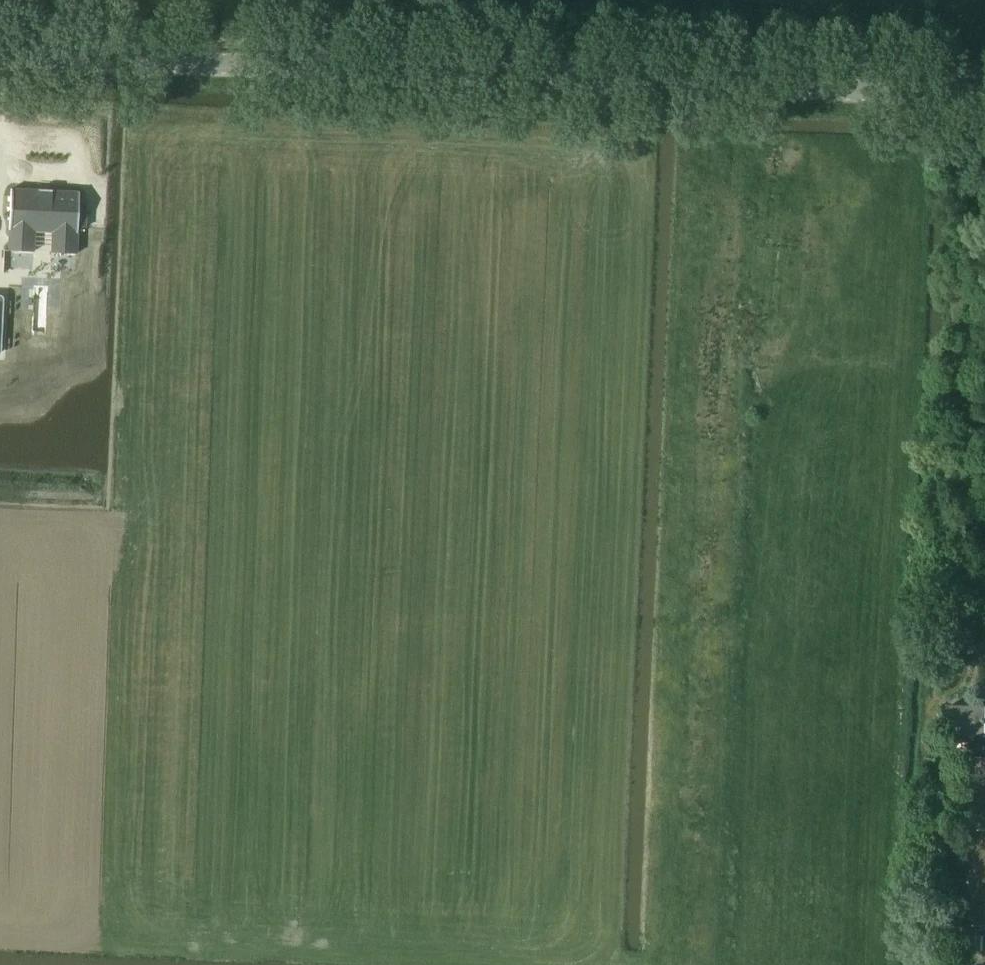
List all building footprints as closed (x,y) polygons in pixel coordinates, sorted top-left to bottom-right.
[(79,190),(10,188),(7,249),(33,250),(34,230),(51,230),(51,251),(76,252),(79,190)] [(949,707),(948,733),(971,734),(970,757),(983,757),(984,735),(984,720),(984,708),(949,707)] [(983,757),(970,757),(967,757),(965,829),(972,830),(968,925),(984,926),(984,757),(983,757)]
